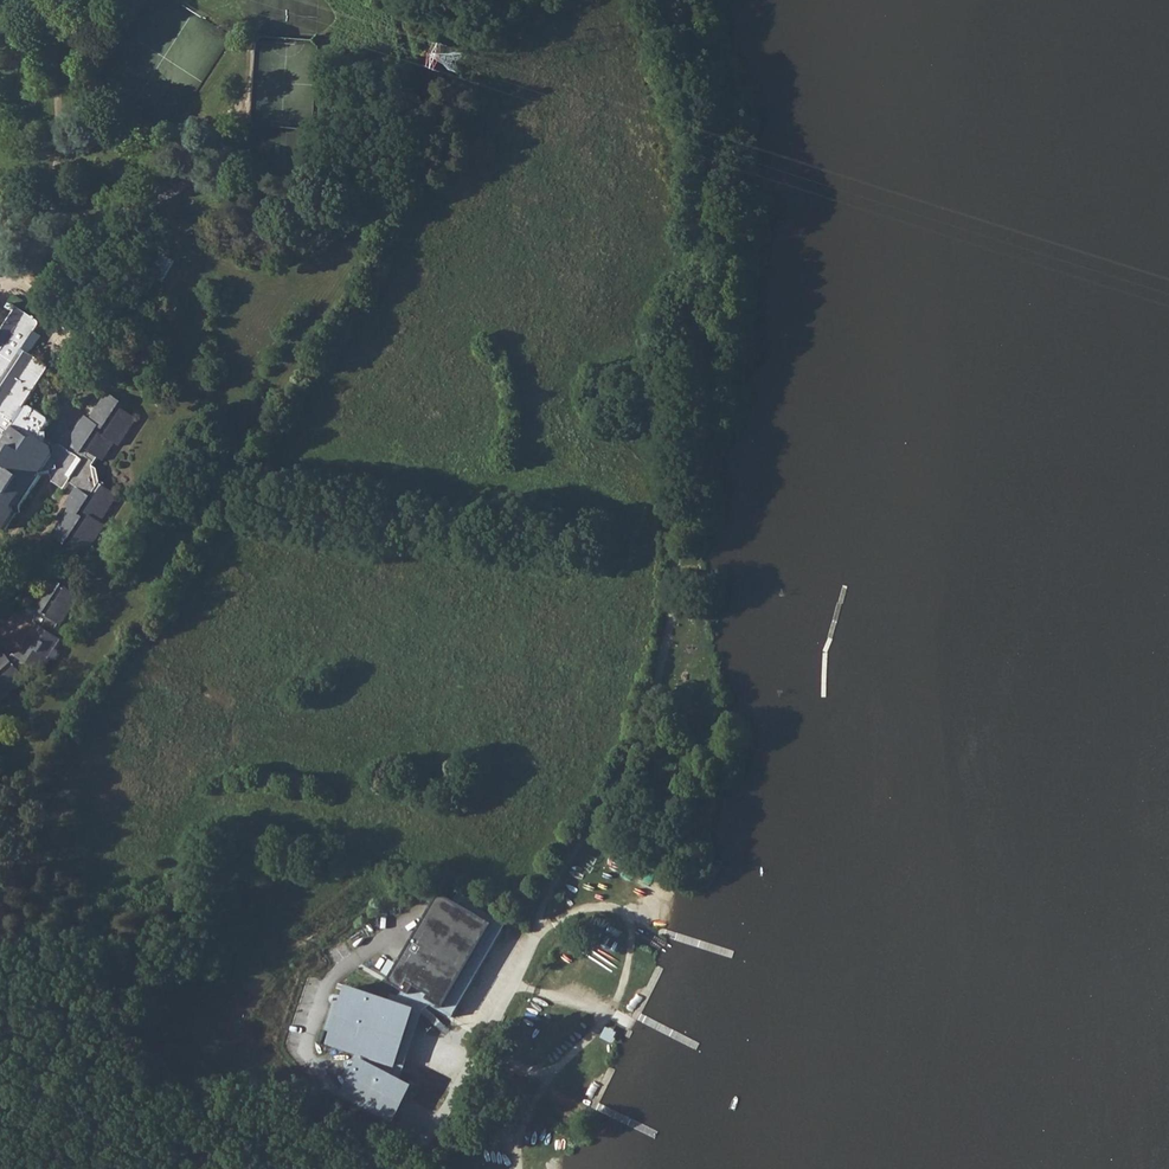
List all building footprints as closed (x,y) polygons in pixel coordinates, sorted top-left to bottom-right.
[(5,531),(41,476),(52,474),(53,482),(65,490),(70,483),(77,487),(72,496),(72,498),(66,507),(70,510),(53,535),(66,544),(71,538),(74,540),(73,544),(87,553),(106,526),(101,522),(119,496),(106,487),(102,490),(98,486),(101,482),(99,472),(93,467),(98,459),(104,462),(115,445),(120,446),(137,419),(127,411),(123,411),(120,410),(123,403),(109,394),(91,420),(87,418),(67,444),(73,448),(69,451),(63,447),(55,447),(42,438),(51,425),(52,419),(37,409),(31,409),(29,411),(26,409),(24,409),(25,405),(48,371),(48,366),(27,352),(24,357),(20,355),(40,323),(21,309),(18,308),(13,305),(10,309),(16,313),(0,337),(0,528),(5,531)] [(0,654),(0,700),(2,703),(29,680),(27,677),(34,667),(43,673),(64,640),(56,634),(61,626),(64,627),(84,597),(70,589),(68,591),(64,588),(65,585),(52,577),(33,606),(39,611),(36,615),(38,620),(38,626),(32,636),(25,636),(22,641),(22,644),(24,645),(18,656),(13,656),(11,658),(4,651),(0,654)] [(450,899),(505,930),(510,922),(471,900),(455,891),(450,899)] [(442,894),(392,981),(396,984),(431,1004),(455,1018),(505,930),(450,899),(442,894)] [(431,1004),(396,984),(394,989),(392,992),(385,990),(382,999),(401,1006),(417,1011),(399,1065),(383,1060),(358,1051),(354,1059),(342,1081),(349,1085),(362,1060),(406,1083),(429,1010),(429,1007),(431,1004)] [(383,1060),(401,1006),(382,999),(349,988),(331,1042),(358,1051),(383,1060)] [(417,1011),(401,1006),(383,1060),(399,1065),(417,1011)] [(397,1120),(414,1087),(406,1083),(362,1060),(349,1085),(345,1093),(397,1120)]
